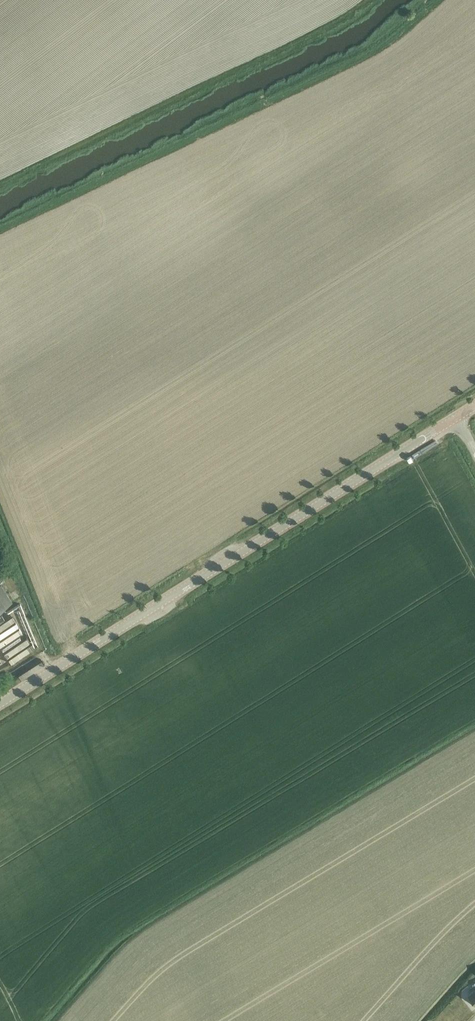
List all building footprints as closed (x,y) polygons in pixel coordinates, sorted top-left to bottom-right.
[(13,601),(0,580),(0,609),(13,601)] [(15,610),(0,619),(0,624),(10,640),(27,629),(15,610)]
